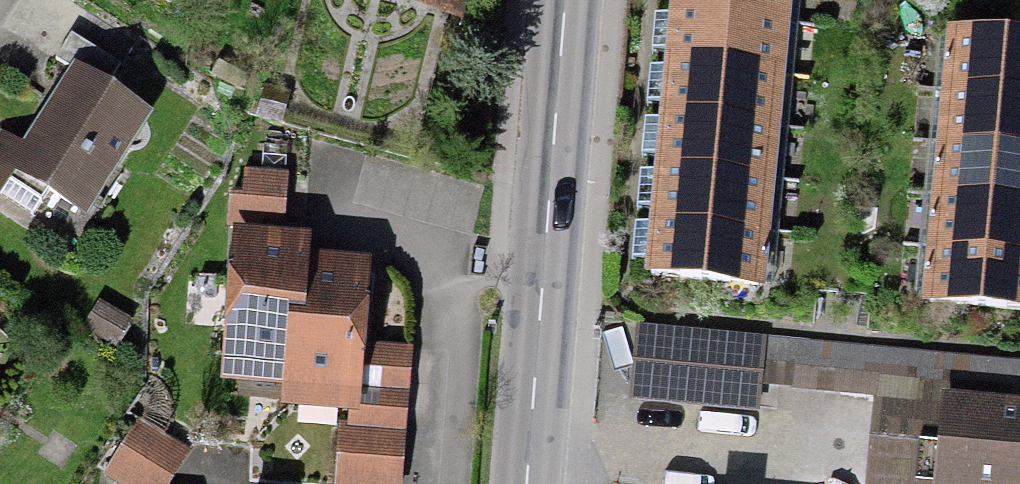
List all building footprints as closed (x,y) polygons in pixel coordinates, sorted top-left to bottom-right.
[(759,284),(786,0),(669,0),(668,9),(665,33),(662,62),(659,90),(656,113),(654,138),(652,167),(650,193),(647,217),(645,245),(642,272),(759,284)] [(121,64),(73,30),(55,55),(79,71),(55,105),(15,163),(81,209),(145,117),(104,89),(121,64)] [(952,36),(926,300),(1019,309),(1019,43),(952,36)] [(262,92),(255,117),(281,124),(288,99),(262,92)] [(246,227),(284,228),(286,176),(248,175),(246,227)] [(360,271),(297,267),(298,246),(237,242),(230,364),(275,367),(291,368),(290,386),(300,387),(353,390),(360,271)] [(793,340),(643,326),(635,395),(754,408),(758,373),(789,376),(791,360),(793,340)] [(793,340),(791,360),(1019,382),(1019,362),(793,340)] [(954,406),(950,447),(947,483),(1019,483),(1019,413),(954,406)] [(141,426),(113,473),(131,483),(172,483),(189,455),(141,426)] [(346,427),(341,483),(395,483),(400,432),(346,427)]
